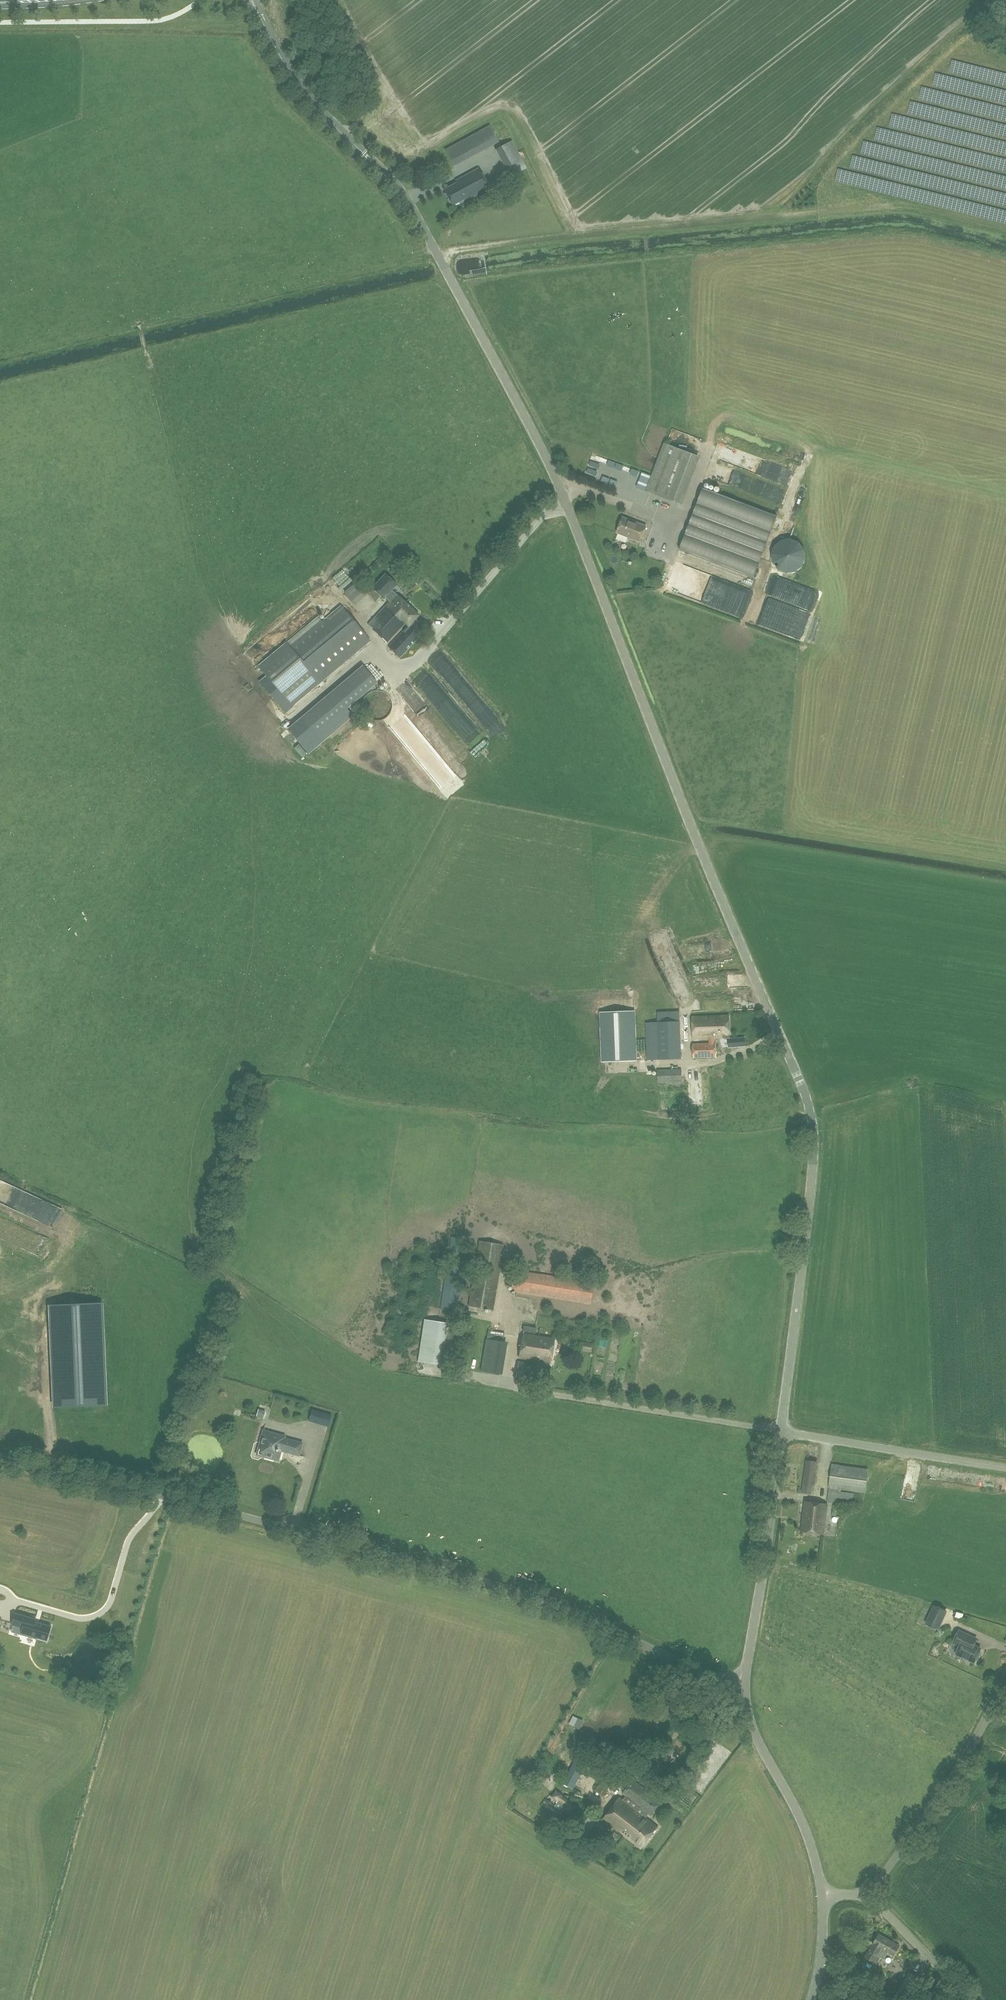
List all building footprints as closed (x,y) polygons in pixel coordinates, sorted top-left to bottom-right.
[(485,142),(503,130),(497,121),(479,132),(485,142)] [(479,151),(471,137),(461,142),(469,156),(479,151)] [(496,151),(501,161),(515,153),(510,144),(496,151)] [(443,190),(451,206),(464,199),(466,201),(488,189),(478,169),(455,181),(457,183),(443,190)] [(694,451),(701,434),(673,424),(666,441),(678,446),(679,443),(690,448),(689,449),(694,451)] [(679,504),(697,457),(665,444),(646,492),(679,504)] [(725,497),(704,489),(693,518),(680,550),(754,578),(765,546),(776,519),(724,499),(725,497)] [(646,527),(623,518),(617,534),(640,543),(646,527)] [(404,623),(407,626),(417,616),(392,591),(397,585),(386,575),(373,589),(383,600),(385,597),(389,602),(368,625),(386,643),(404,623)] [(359,581),(345,593),(352,602),(366,590),(359,581)] [(330,605),(335,596),(330,593),(325,602),(330,605)] [(267,677),(259,683),(284,713),(292,707),(291,705),(370,640),(342,606),(322,623),(318,618),(259,668),(267,677)] [(418,617),(417,616),(407,626),(387,648),(398,659),(423,632),(413,622),(418,617)] [(362,693),(382,672),(364,655),(344,676),(362,693)] [(402,695),(449,755),(461,746),(414,686),(402,695)] [(402,719),(401,705),(389,706),(390,719),(402,719)] [(633,1011),(601,1012),(603,1061),(635,1060),(633,1011)] [(680,1059),(679,1012),(657,1012),(658,1022),(645,1023),(647,1060),(680,1059)] [(729,1015),(692,1017),(693,1039),(709,1038),(709,1043),(693,1044),(693,1058),(716,1057),(716,1043),(714,1043),(714,1038),(730,1037),(729,1015)] [(682,1082),(681,1070),(657,1070),(658,1082),(682,1082)] [(440,1308),(455,1311),(466,1239),(451,1237),(440,1308)] [(503,1245),(479,1242),(469,1306),(493,1310),(503,1245)] [(593,1283),(514,1270),(511,1290),(590,1303),(593,1283)] [(543,1309),(543,1317),(558,1318),(558,1310),(543,1309)] [(447,1365),(453,1323),(424,1319),(418,1361),(447,1365)] [(480,1367),(503,1367),(504,1326),(486,1325),(486,1334),(481,1334),(480,1367)] [(550,1362),(554,1338),(523,1333),(519,1357),(535,1360),(538,1360),(550,1362)] [(535,1380),(537,1364),(538,1360),(535,1360),(535,1364),(518,1361),(516,1377),(535,1380)] [(312,1410),(309,1420),(329,1426),(332,1415),(312,1410)] [(264,1447),(262,1456),(278,1461),(281,1451),(299,1455),(302,1443),(285,1438),(285,1437),(263,1431),(260,1443),(262,1447),(264,1447)] [(832,1465),(829,1488),(827,1502),(838,1503),(840,1489),(865,1492),(868,1469),(832,1465)] [(150,1483),(147,1489),(157,1493),(159,1487),(150,1483)] [(823,1534),(826,1504),(804,1501),(801,1531),(823,1534)] [(946,1611),(935,1606),(926,1624),(938,1629),(946,1611)] [(49,1628),(33,1623),(33,1621),(12,1614),(12,1615),(16,1616),(13,1627),(20,1629),(19,1635),(44,1642),(48,1628),(49,1629),(49,1628)] [(974,1662),(976,1660),(978,1660),(981,1653),(980,1651),(981,1649),(968,1643),(971,1637),(959,1631),(953,1643),(960,1646),(956,1654),(974,1662)] [(623,1793),(640,1806),(637,1810),(620,1797),(603,1819),(641,1848),(658,1826),(646,1817),(649,1813),(651,1814),(662,1801),(633,1779),(623,1793)] [(566,1809),(572,1802),(562,1795),(557,1802),(566,1809)] [(865,1956),(876,1962),(880,1955),(884,1958),(887,1952),(894,1955),(900,1945),(879,1933),(865,1956)]
